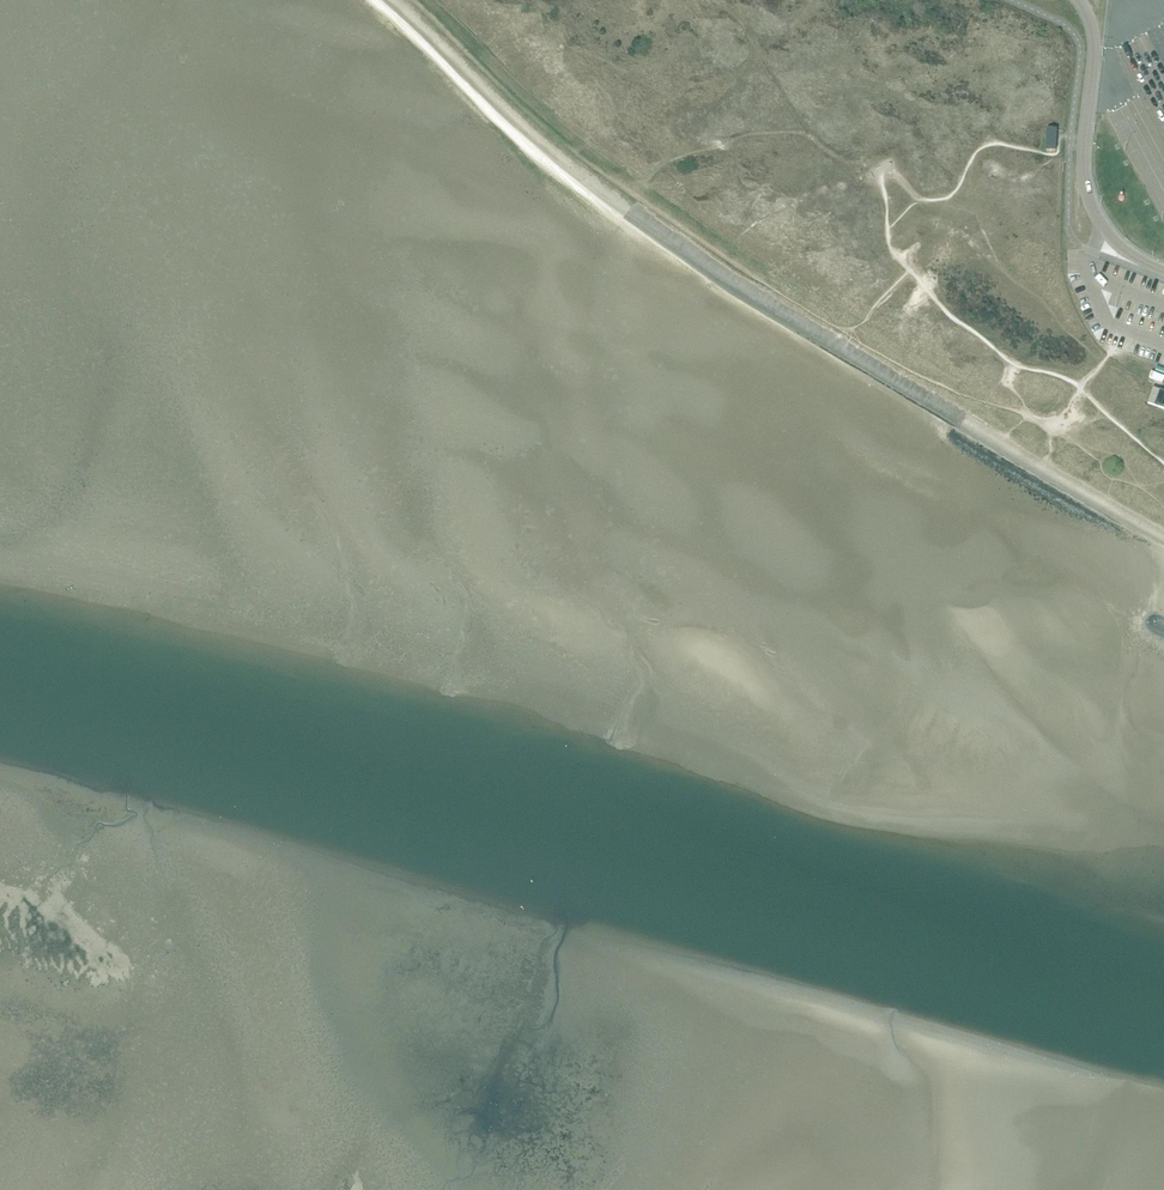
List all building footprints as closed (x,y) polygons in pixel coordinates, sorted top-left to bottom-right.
[(1047,130),(1046,151),(1057,151),(1057,130),(1047,130)] [(1149,403),(1155,405),(1163,409),(1163,392),(1161,390),(1154,388),(1149,403)]
